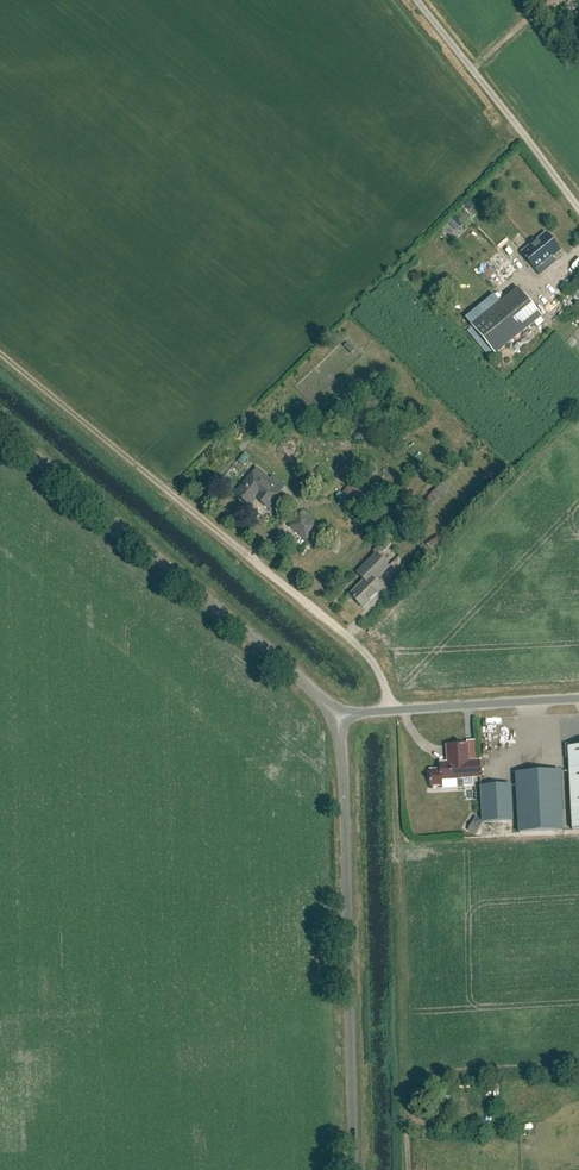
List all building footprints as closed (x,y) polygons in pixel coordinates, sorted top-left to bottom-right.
[(470,202),(465,206),(469,210),(473,205),(470,202)] [(455,216),(449,223),(455,229),(461,222),(455,216)] [(540,276),(556,262),(552,258),(561,251),(546,233),(522,253),(540,276)] [(496,288),(515,269),(506,260),(487,279),(496,288)] [(495,355),(542,317),(518,288),(472,327),(495,355)] [(235,490),(233,493),(250,506),(256,499),(270,510),(282,496),(267,484),(271,479),(257,468),(248,479),(242,487),(243,488),(239,493),(235,490)] [(430,495),(425,499),(432,506),(437,501),(430,495)] [(306,540),(318,525),(302,512),(290,527),(306,540)] [(386,539),(382,543),(386,548),(391,543),(386,539)] [(390,567),(377,555),(376,554),(358,574),(365,580),(350,595),(364,609),(383,589),(376,582),(390,567)] [(399,585),(411,573),(404,565),(392,577),(399,585)] [(468,762),(467,744),(448,745),(449,763),(440,764),(441,771),(430,771),(431,785),(442,785),(442,781),(457,780),(457,788),(464,788),(463,777),(481,776),(480,762),(468,762)] [(578,829),(578,746),(568,747),(572,830),(578,829)] [(519,832),(563,830),(560,771),(516,773),(519,832)] [(483,822),(512,821),(511,785),(482,786),(483,822)]
